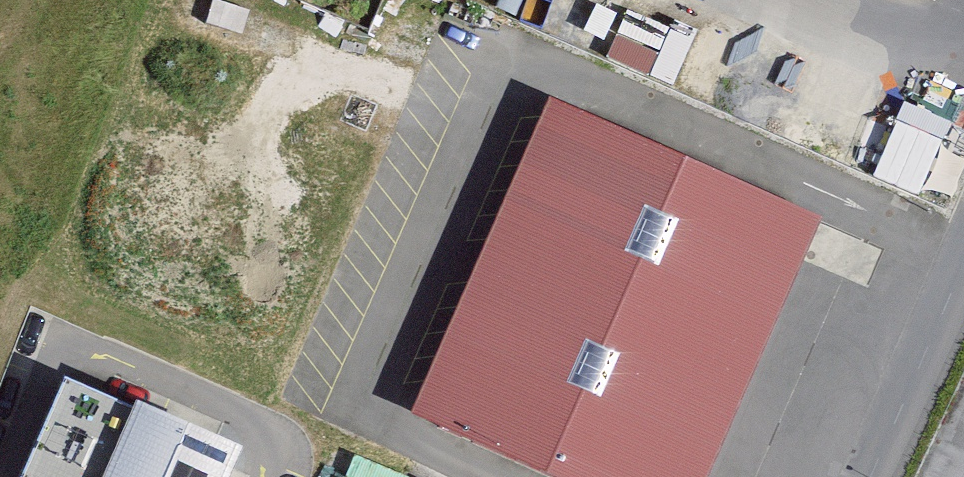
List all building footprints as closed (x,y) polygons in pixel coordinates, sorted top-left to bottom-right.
[(608,50),(675,81),(697,34),(630,3),(608,50)] [(899,99),(877,173),(928,188),(950,114),(899,99)] [(440,427),(578,113),(550,100),(412,414),(440,427)] [(440,427),(555,476),(669,476),(788,205),(578,113),(440,427)] [(788,205),(669,476),(705,476),(819,219),(788,205)] [(238,454),(66,378),(22,476),(228,476),(238,454)]
